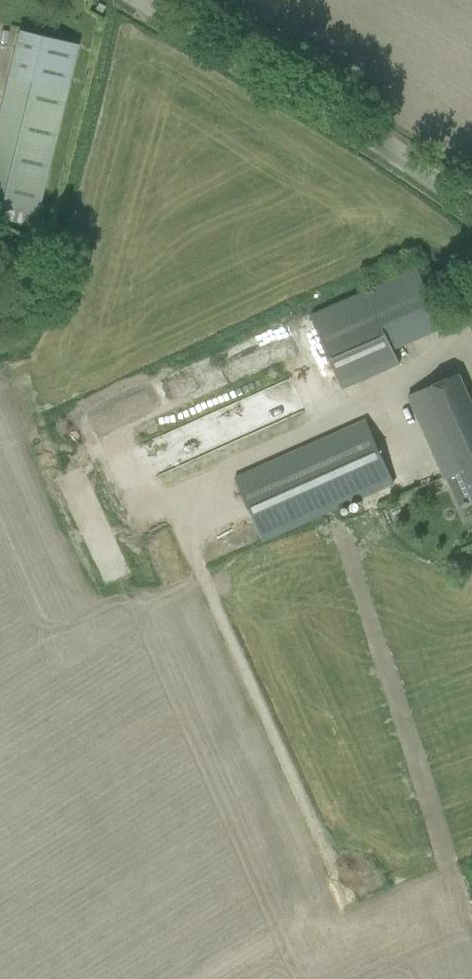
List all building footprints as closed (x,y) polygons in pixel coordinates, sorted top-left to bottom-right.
[(36,216),(77,44),(19,30),(0,110),(0,207),(36,216)] [(368,291),(311,316),(343,389),(400,364),(394,349),(443,327),(418,269),(368,291)] [(446,480),(461,473),(471,498),(471,403),(459,374),(409,396),(446,480)] [(233,477),(262,543),(393,484),(364,419),(233,477)]
